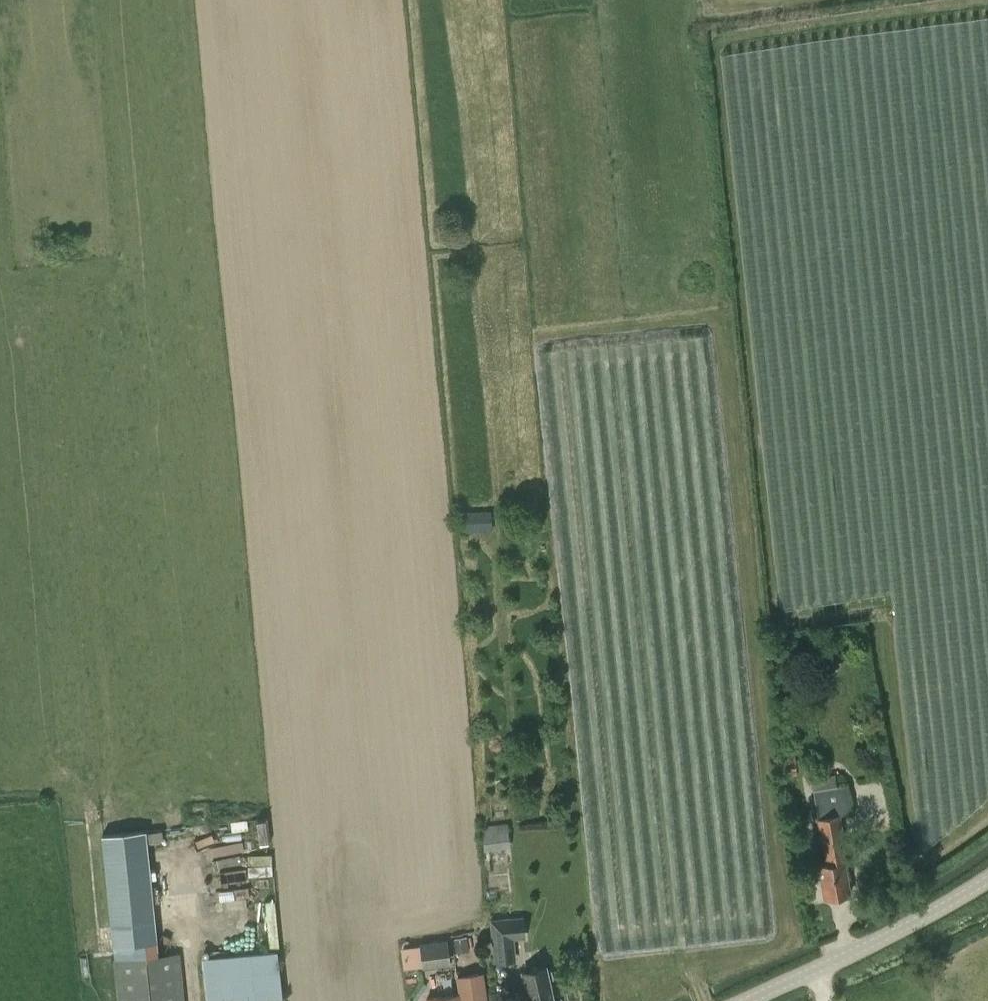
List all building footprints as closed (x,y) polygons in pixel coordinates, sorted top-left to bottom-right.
[(817,819),(816,819),(819,841),(822,840),(825,864),(818,866),(824,899),(850,893),(844,861),(842,836),(845,836),(841,815),(852,812),(846,785),(837,786),(834,774),(811,779),(813,790),(817,819)] [(513,825),(486,826),(487,847),(513,846),(513,825)] [(144,832),(102,836),(110,923),(152,919),(150,897),(144,832)] [(514,939),(525,938),(523,915),(489,919),(493,962),(515,960),(514,939)] [(154,943),(152,919),(110,923),(112,947),(114,947),(154,943)] [(422,969),(450,965),(449,941),(420,943),(422,969)] [(202,957),(206,1000),(253,1000),(282,998),(277,949),(202,957)] [(115,961),(120,1000),(184,1000),(179,954),(115,961)] [(521,970),(527,1000),(562,1000),(562,998),(555,999),(548,965),(521,970)] [(459,995),(460,1000),(486,1000),(481,971),(456,975),(459,995)]
